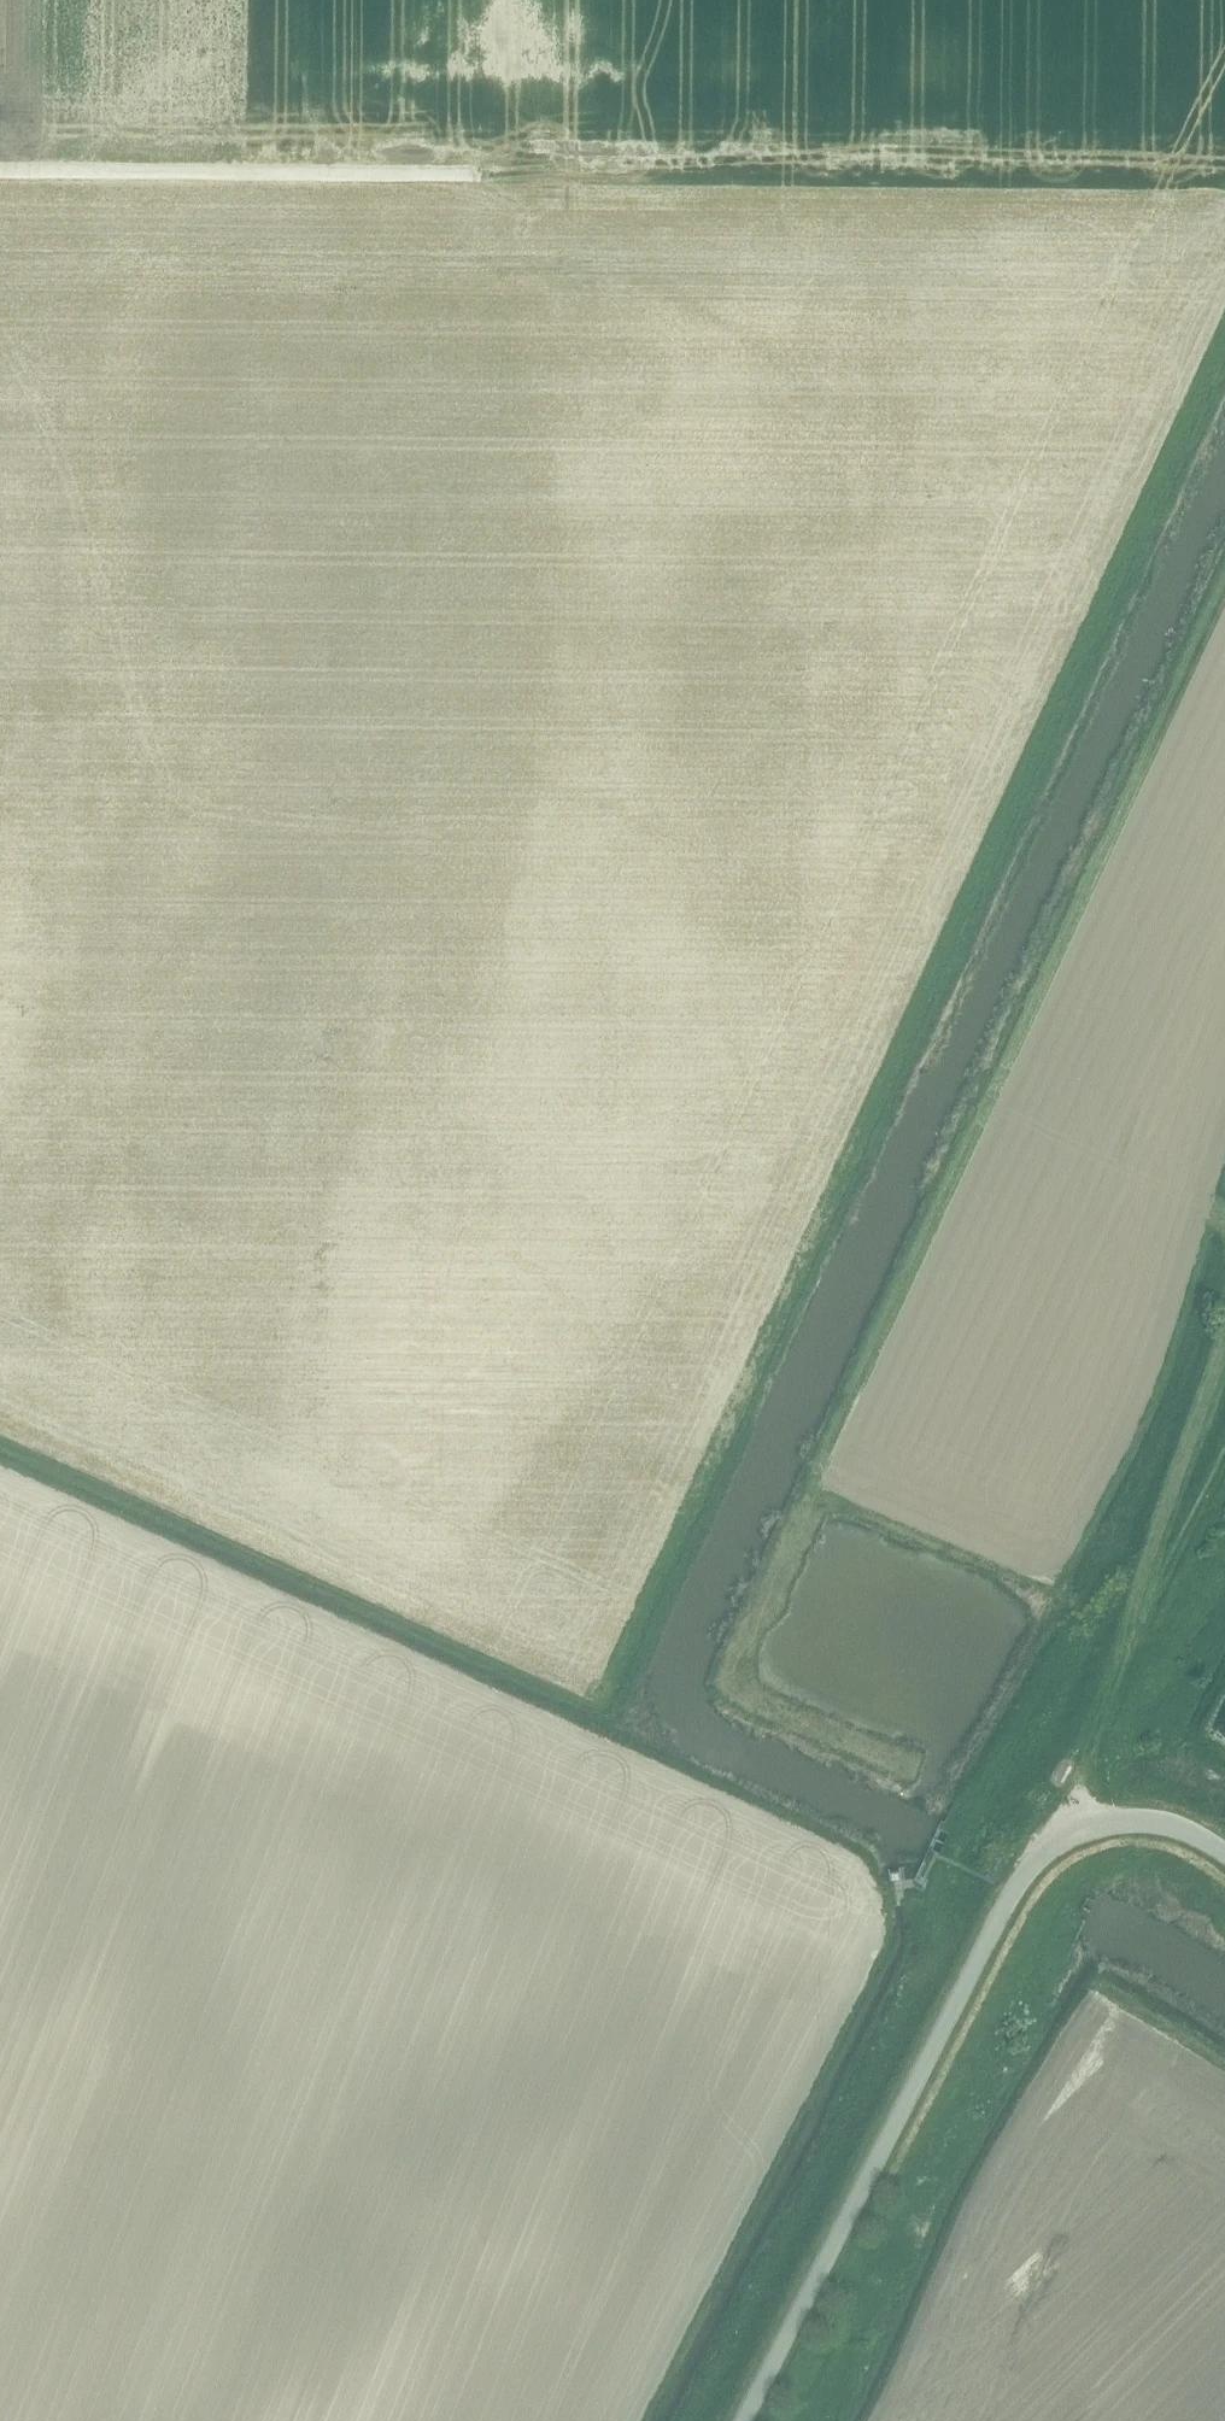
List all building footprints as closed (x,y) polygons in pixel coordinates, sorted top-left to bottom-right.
[(889,1877),(890,1882),(902,1880),(900,1865),(898,1865),(898,1867),(894,1868),(890,1868),(890,1866),(888,1867),(889,1877)]
